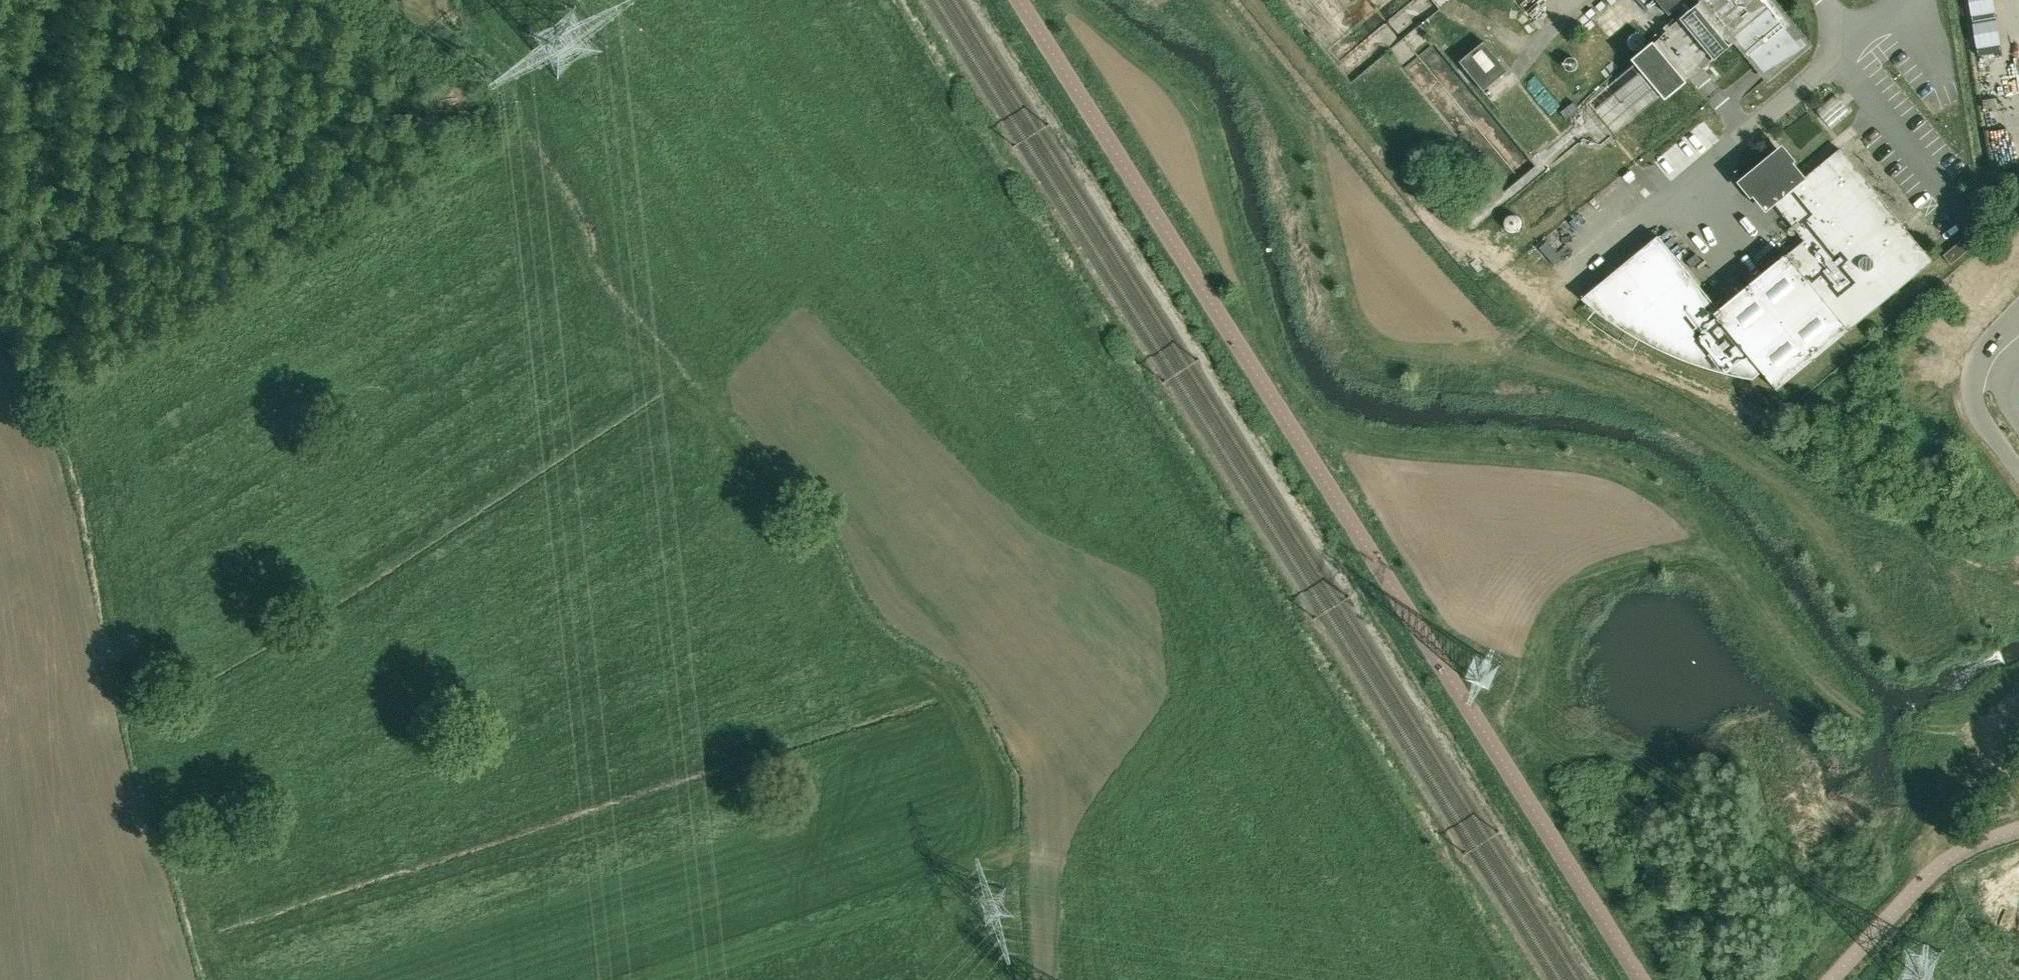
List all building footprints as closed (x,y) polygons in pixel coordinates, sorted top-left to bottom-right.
[(1634,117),(1733,36),(1768,77),(1807,44),(1770,0),(1704,0),(1706,3),(1608,85),(1634,117)] [(1667,14),(1684,0),(1656,0),(1667,14)] [(1483,41),(1459,61),(1483,91),(1508,70),(1483,41)] [(1615,133),(1634,117),(1608,85),(1574,113),(1576,125),(1548,148),(1546,146),(1531,158),(1536,164),(1467,222),(1474,230),(1584,139),(1600,145),(1611,137),(1614,141),(1619,137),(1615,133)] [(1839,148),(1805,177),(1792,162),(1794,159),(1781,143),(1736,180),(1750,196),(1752,194),(1765,210),(1774,203),(1804,240),(1786,255),(1785,254),(1718,309),(1657,235),(1581,298),(1582,298),(1572,306),(1604,331),(1614,323),(1623,329),(1631,334),(1638,338),(1653,346),(1668,353),(1676,357),(1685,360),(1697,364),(1709,368),(1721,372),(1734,375),(1743,377),(1752,378),(1761,371),(1777,390),(1932,261),(1839,148)] [(1967,235),(1943,255),(1951,264),(1974,244),(1967,235)]
